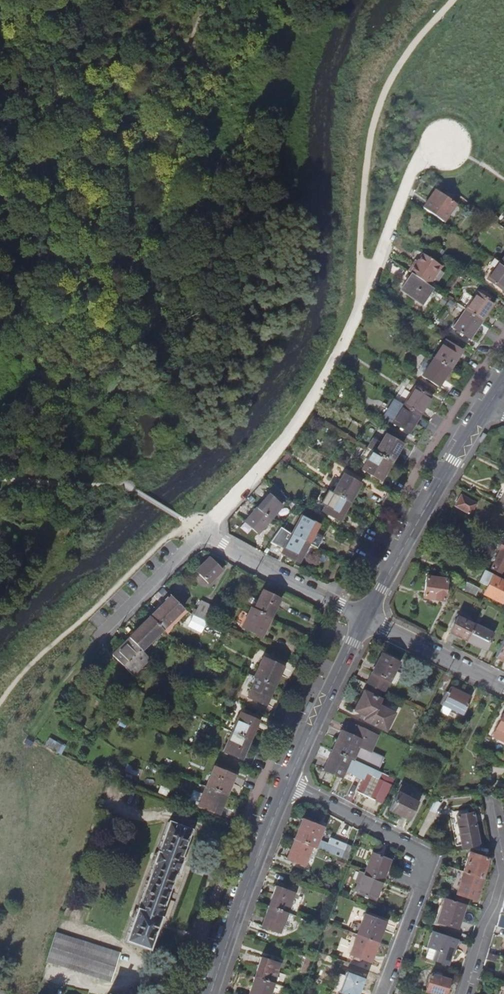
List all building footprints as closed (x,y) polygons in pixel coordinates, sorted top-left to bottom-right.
[(424,209),(443,222),(456,204),(436,191),(424,209)] [(410,273),(414,275),(431,286),(443,267),(425,255),(417,267),(415,266),(410,273)] [(500,260),(488,277),(503,289),(503,287),(503,263),(500,260)] [(435,289),(431,286),(414,275),(404,291),(425,305),(435,289)] [(466,309),(481,320),(493,302),(478,291),(466,309)] [(481,320),(466,309),(454,327),(470,337),(481,320)] [(435,357),(450,367),(462,349),(447,338),(435,357)] [(450,367),(435,357),(423,374),(439,384),(450,367)] [(330,390),(340,396),(346,387),(336,380),(330,390)] [(403,403),(420,413),(431,395),(415,385),(403,403)] [(420,413),(403,403),(394,397),(383,415),(408,430),(420,413)] [(367,448),(373,452),(385,458),(391,462),(402,444),(387,434),(381,444),(373,439),(367,448)] [(385,458),(373,452),(363,470),(380,481),(391,462),(385,458)] [(337,494),(349,502),(360,484),(344,474),(333,492),(337,494)] [(337,494),(333,492),(323,511),(338,520),(349,502),(337,494)] [(458,502),(472,509),(477,499),(463,492),(458,502)] [(254,510),(269,522),(282,505),(268,494),(254,510)] [(269,522),(254,510),(243,523),(257,535),(269,522)] [(291,534),(308,544),(319,525),(301,515),(291,534)] [(281,527),(269,543),(284,550),(282,553),(298,561),(308,544),(291,534),(281,527)] [(435,541),(446,547),(449,541),(438,535),(435,541)] [(501,570),(503,565),(503,538),(499,546),(500,547),(491,565),(501,570)] [(223,570),(210,557),(197,571),(211,585),(223,570)] [(499,600),(503,590),(503,580),(490,573),(481,590),(499,600)] [(447,578),(428,575),(424,595),(443,599),(444,593),(447,593),(448,584),(446,583),(447,578)] [(459,587),(472,593),(476,584),(464,578),(459,587)] [(256,611),(273,619),(282,600),(266,592),(256,611)] [(185,610),(185,609),(172,598),(151,619),(165,631),(185,610)] [(208,623),(216,607),(201,600),(193,616),(194,616),(208,623)] [(256,611),(254,609),(245,628),(263,637),(273,619),(256,611)] [(467,637),(475,620),(457,611),(448,627),(467,637)] [(475,620),(467,637),(485,646),(495,628),(476,618),(475,620)] [(165,631),(151,619),(130,640),(137,646),(144,653),(165,631)] [(495,655),(503,659),(503,636),(495,655)] [(150,658),(144,653),(137,646),(130,640),(129,639),(113,656),(134,676),(150,658)] [(382,689),(384,689),(399,658),(381,649),(380,650),(381,651),(373,667),(372,667),(371,669),(372,669),(366,681),(367,682),(382,689)] [(258,679),(275,687),(285,667),(266,658),(256,678),(258,679)] [(275,687),(258,679),(249,698),(266,706),(275,687)] [(382,689),(367,682),(365,688),(379,695),(382,689)] [(385,727),(393,710),(378,702),(380,696),(379,695),(365,688),(362,687),(361,689),(362,690),(355,705),(354,704),(353,707),(371,715),(369,720),(385,727)] [(446,693),(440,704),(441,705),(438,711),(446,715),(449,709),(461,715),(470,698),(451,689),(449,694),(446,693)] [(234,733),(251,741),(261,722),(243,714),(234,733)] [(332,748),(351,757),(352,756),(351,755),(358,742),(369,747),(370,748),(378,733),(353,721),(348,731),(341,728),(340,730),(341,730),(332,748)] [(251,741),(234,733),(225,752),(243,760),(251,741)] [(362,762),(377,769),(384,754),(370,748),(369,747),(362,762)] [(351,757),(332,748),(324,765),(323,764),(322,766),(340,775),(344,768),(363,778),(357,790),(374,798),(380,785),(386,788),(391,776),(377,769),(362,762),(351,757)] [(207,787),(227,795),(236,775),(216,767),(207,787)] [(227,795),(207,787),(198,806),(219,815),(227,795)] [(390,806),(409,815),(417,798),(398,789),(390,806)] [(458,808),(462,841),(480,839),(476,806),(458,808)] [(295,840),(312,847),(338,858),(342,850),(325,842),(323,847),(314,843),(320,827),(303,821),(295,840)] [(168,822),(128,942),(150,950),(159,923),(178,866),(191,829),(168,822)] [(312,847),(295,840),(288,859),(304,866),(312,847)] [(461,865),(480,872),(486,853),(468,847),(461,865)] [(365,873),(383,880),(391,861),(372,854),(365,873)] [(480,872),(461,865),(446,860),(445,865),(460,870),(454,887),(473,894),(480,872)] [(365,873),(360,871),(357,880),(362,882),(365,873)] [(383,880),(365,873),(362,882),(358,892),(376,899),(383,880)] [(267,907),(285,913),(293,893),(275,887),(267,907)] [(437,916),(459,923),(466,900),(467,899),(445,892),(437,916)] [(285,913),(267,907),(260,926),(278,932),(285,913)] [(360,935),(378,942),(385,922),(368,916),(360,935)] [(457,933),(431,924),(426,940),(435,943),(438,945),(435,955),(446,959),(452,943),(453,944),(457,933)] [(75,970),(84,941),(55,933),(46,962),(75,970)] [(378,942),(360,935),(353,955),(370,962),(378,942)] [(84,941),(75,970),(111,981),(120,952),(84,941)] [(488,954),(486,962),(498,965),(500,957),(488,954)] [(255,977),(273,983),(280,963),(262,957),(255,977)] [(442,989),(448,972),(429,966),(423,983),(442,989)] [(348,993),(359,993),(365,978),(348,971),(340,991),(348,993)] [(255,977),(249,993),(269,993),(273,983),(255,977)] [(406,993),(417,993),(419,989),(407,984),(404,993),(406,993)]
